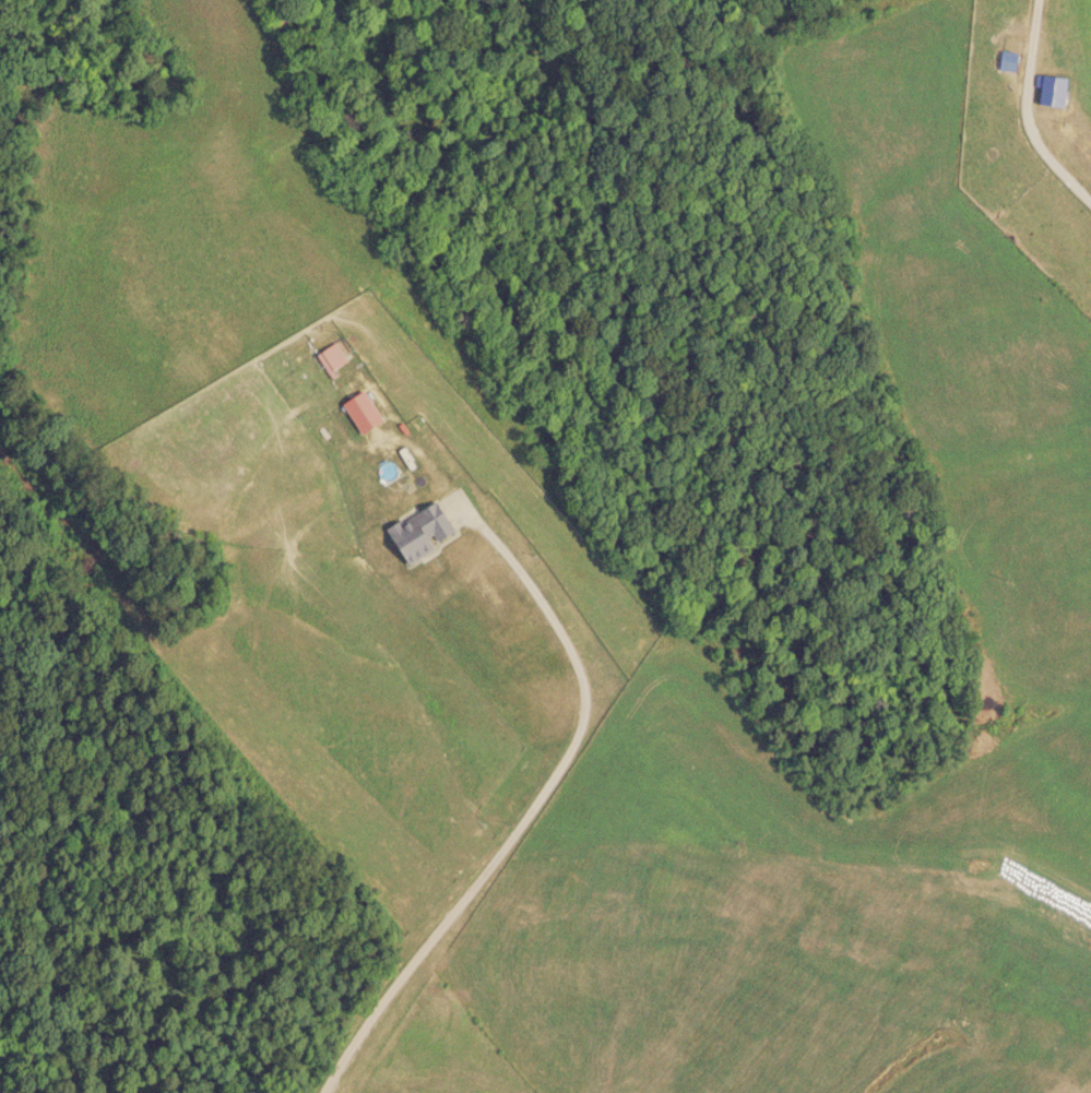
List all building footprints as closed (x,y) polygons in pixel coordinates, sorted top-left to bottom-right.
[(319,354),(334,377),(341,372),(324,349),(319,354)] [(394,521),(408,557),(456,537),(442,501),(394,521)]
